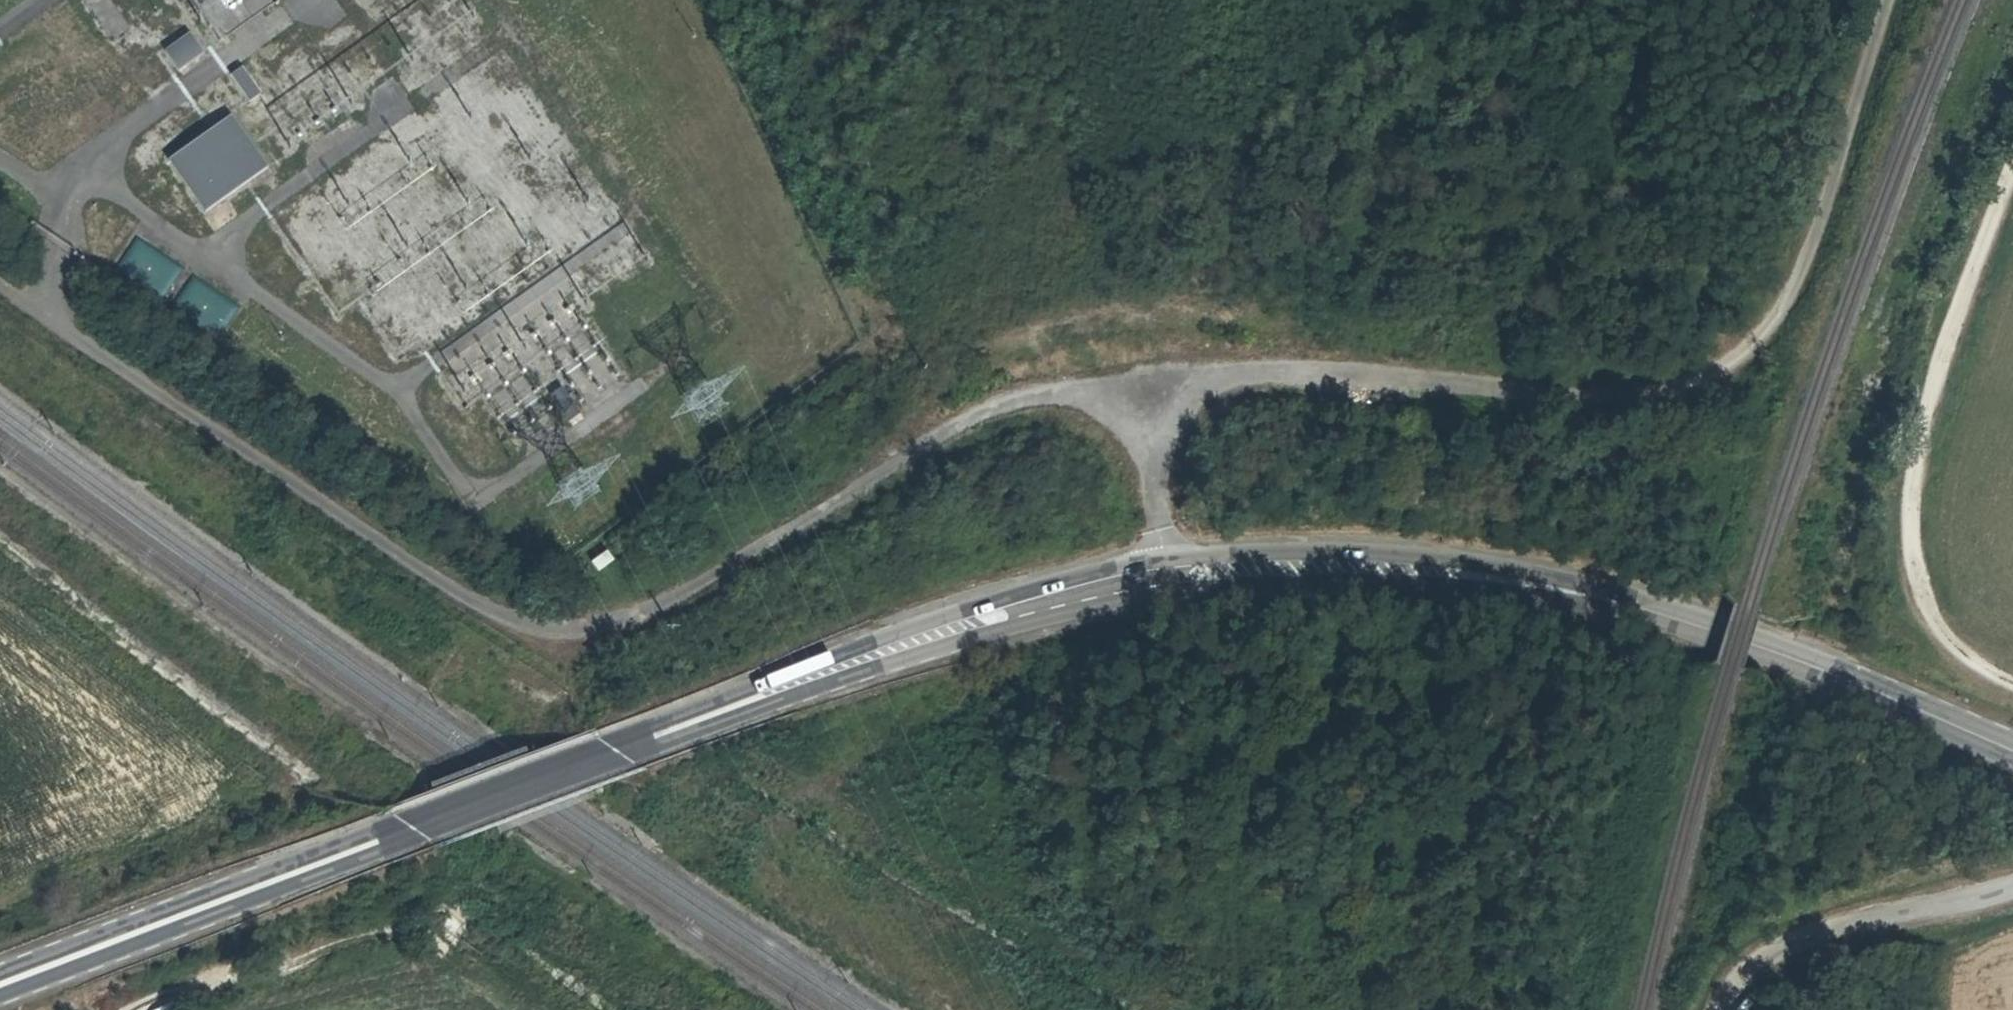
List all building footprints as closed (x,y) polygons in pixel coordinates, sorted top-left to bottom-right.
[(197,5),(216,32),(264,0),(204,0),(197,5)] [(187,29),(161,45),(176,68),(202,51),(187,29)] [(240,62),(227,71),(246,99),(260,91),(240,62)] [(229,111),(165,156),(203,209),(267,164),(229,111)] [(129,240),(117,276),(168,293),(180,256),(129,240)] [(190,277),(173,309),(219,334),(236,301),(190,277)] [(577,412),(560,387),(551,393),(568,419),(577,412)] [(611,550),(593,564),(601,574),(619,560),(611,550)]
